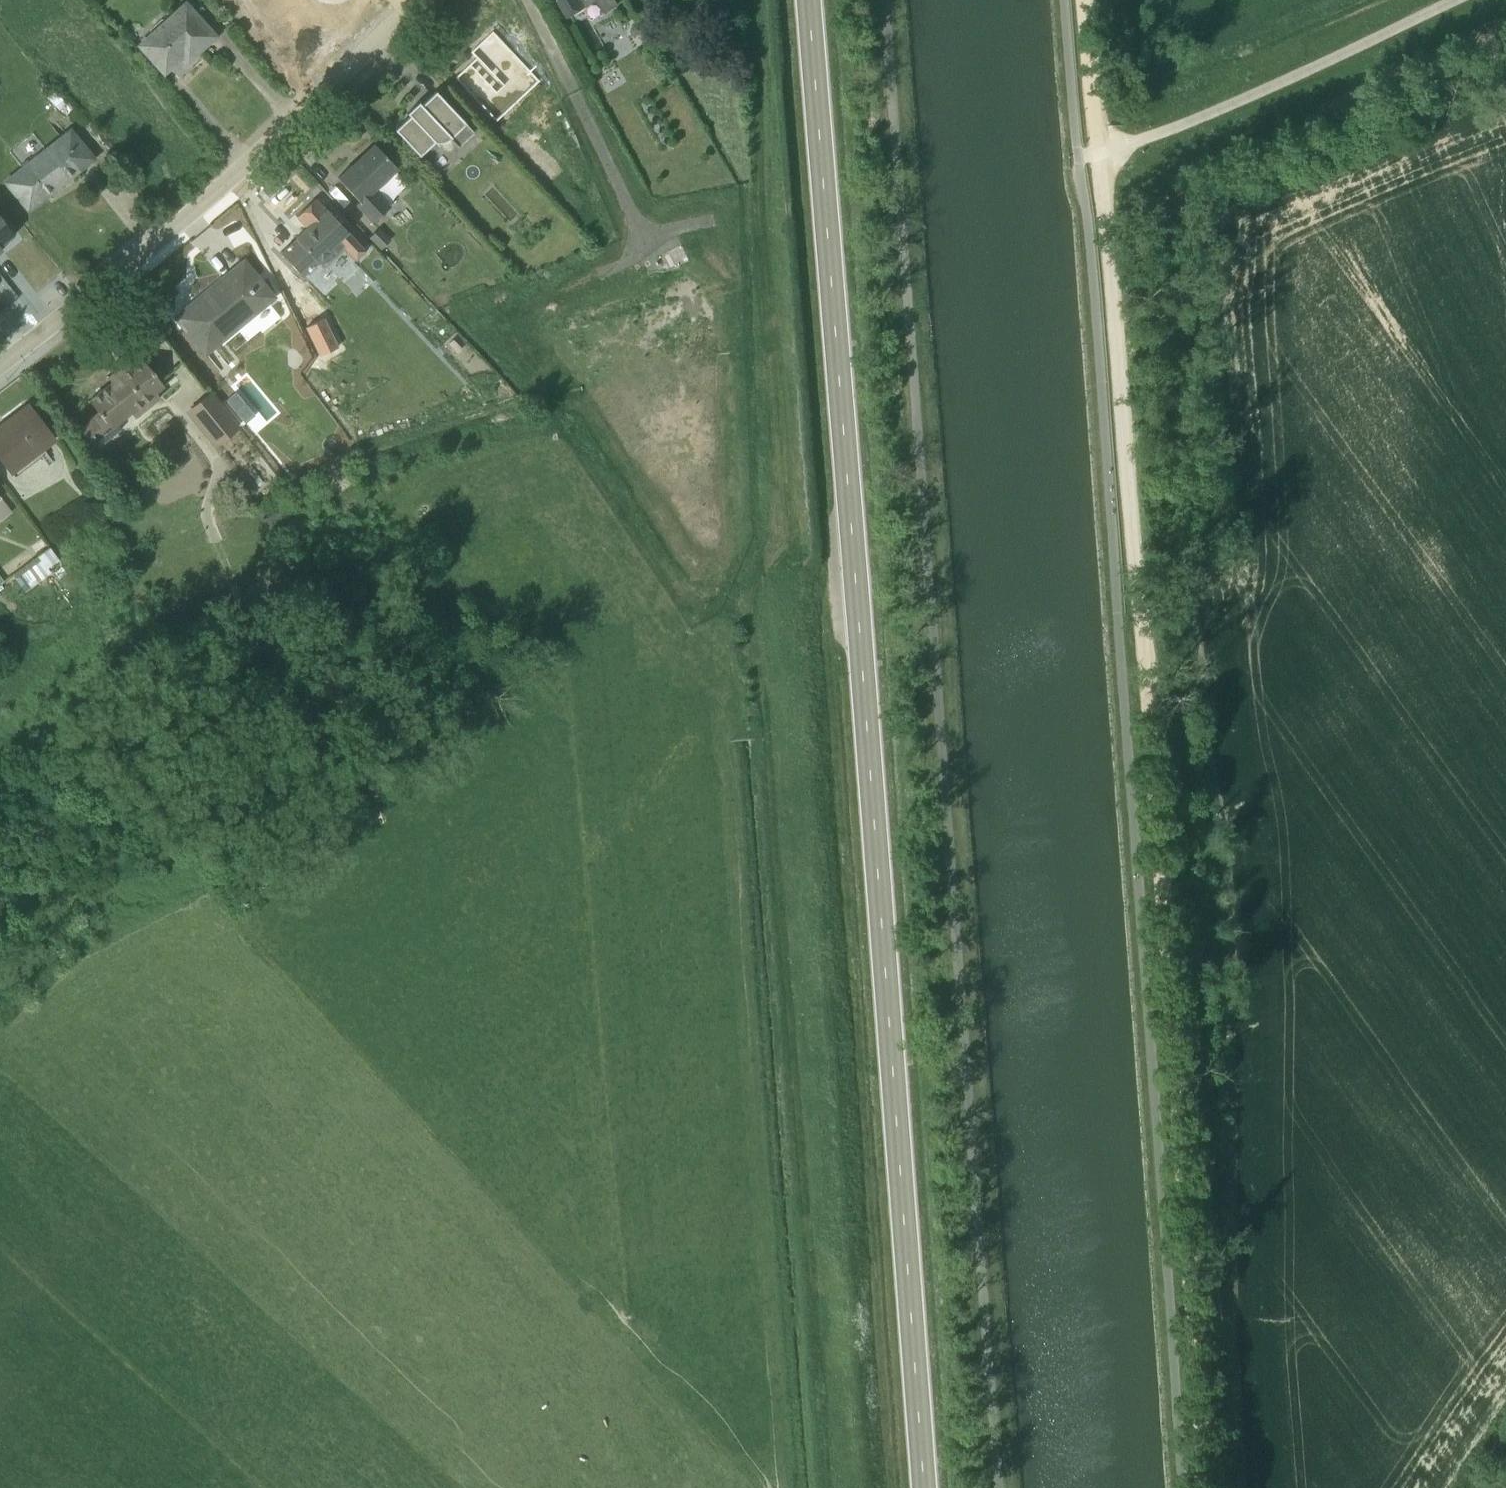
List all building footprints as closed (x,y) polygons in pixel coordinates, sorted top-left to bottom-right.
[(617,6),(614,0),(555,0),(566,18),(595,1),(603,14),(617,6)] [(183,1),(135,44),(161,73),(181,55),(186,59),(213,34),(183,1)] [(71,110),(53,90),(46,97),(64,117),(71,110)] [(408,116),(394,130),(418,155),(432,141),(436,143),(442,142),(445,141),(449,137),(457,146),(472,132),(434,92),(420,105),(417,103),(406,113),(408,116)] [(26,211),(93,158),(68,127),(1,180),(26,211)] [(397,170),(373,144),(336,178),(358,201),(354,205),(370,223),(388,206),(374,191),(397,170)] [(305,227),(280,253),(302,277),(318,262),(323,266),(343,248),(355,261),(365,251),(348,233),(346,234),(314,200),(296,217),(305,227)] [(12,235),(0,220),(0,245),(12,235)] [(389,240),(378,228),(368,237),(379,249),(389,240)] [(174,317),(203,356),(276,297),(242,261),(174,317)] [(155,393),(163,386),(136,352),(105,377),(109,382),(87,400),(96,411),(76,426),(94,450),(121,429),(117,424),(130,413),(134,418),(159,398),(155,393)] [(238,427),(210,391),(185,411),(214,447),(238,427)] [(27,402),(0,423),(0,461),(10,475),(55,439),(27,402)] [(11,513),(1,498),(0,498),(0,521),(11,513)] [(2,584),(14,599),(50,573),(48,569),(59,561),(49,548),(2,584)]
